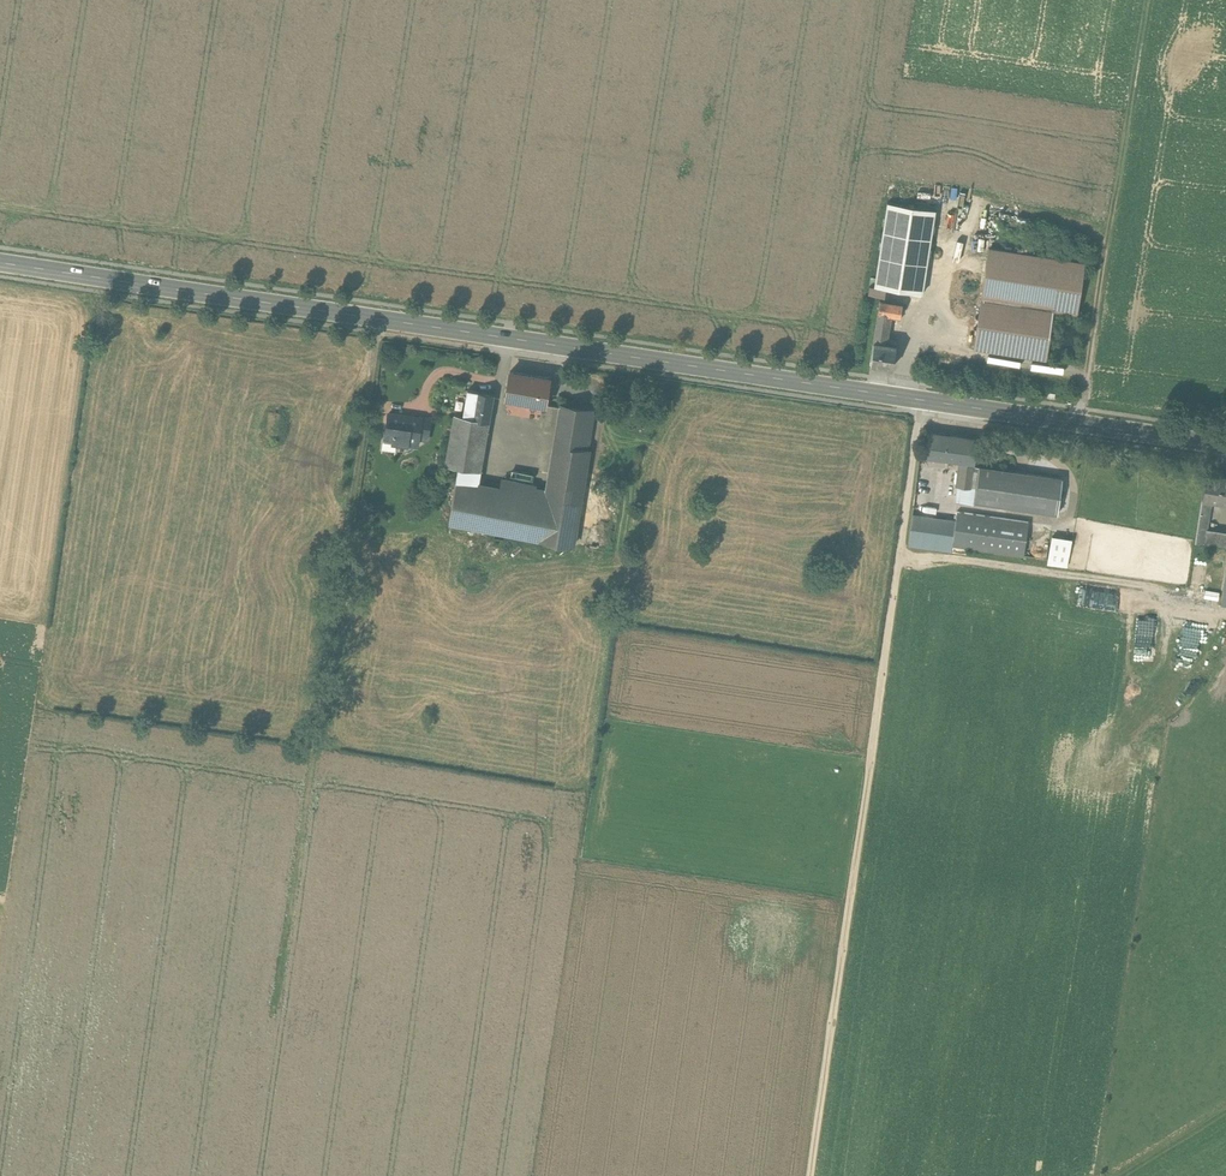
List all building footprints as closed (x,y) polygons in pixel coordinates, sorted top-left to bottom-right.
[(922,294),(935,210),(887,203),(876,278),(871,278),(869,286),(874,287),(922,294)] [(1083,262),(988,248),(974,349),(1045,359),(1052,310),(1076,313),(1083,262)] [(875,327),(886,329),(887,329),(889,315),(900,317),(902,305),(879,302),(875,327)] [(892,367),(896,340),(884,339),(886,329),(875,327),(870,364),(892,367)] [(549,378),(510,372),(506,398),(545,404),(549,378)] [(1058,400),(1059,392),(1045,389),(1044,398),(1058,400)] [(463,417),(488,421),(493,395),(477,392),(468,390),(463,417)] [(589,448),(584,448),(590,410),(561,406),(549,489),(542,540),(572,546),(589,448)] [(421,419),(388,414),(384,442),(396,444),(408,445),(409,441),(418,443),(419,439),(421,420),(421,419)] [(457,467),(479,471),(488,421),(463,417),(455,415),(446,465),(457,467)] [(421,420),(419,439),(427,440),(430,421),(421,420)] [(972,465),(975,440),(928,433),(925,454),(938,456),(938,459),(944,460),(944,457),(961,459),(958,486),(969,488),(972,465)] [(395,452),(396,444),(384,442),(383,442),(382,450),(395,452)] [(1062,478),(972,465),(969,488),(967,504),(974,505),(974,503),(1057,514),(1062,478)] [(455,485),(476,489),(478,481),(479,471),(457,467),(455,485)] [(1205,474),(1202,498),(1211,499),(1225,502),(1225,477),(1205,474)] [(449,524),(542,540),(549,489),(501,480),(500,486),(478,481),(476,489),(455,485),(449,524)] [(956,502),(967,504),(969,488),(958,486),(956,502)] [(1195,541),(1204,543),(1206,529),(1211,499),(1202,498),(1195,541)] [(1028,522),(957,512),(956,519),(953,535),(952,546),(1023,556),(1028,522)] [(956,519),(912,513),(908,546),(951,552),(952,535),(953,535),(956,519)] [(1206,529),(1204,543),(1225,546),(1225,532),(1206,529)] [(1073,539),(1052,535),(1047,563),(1068,567),(1073,539)]
